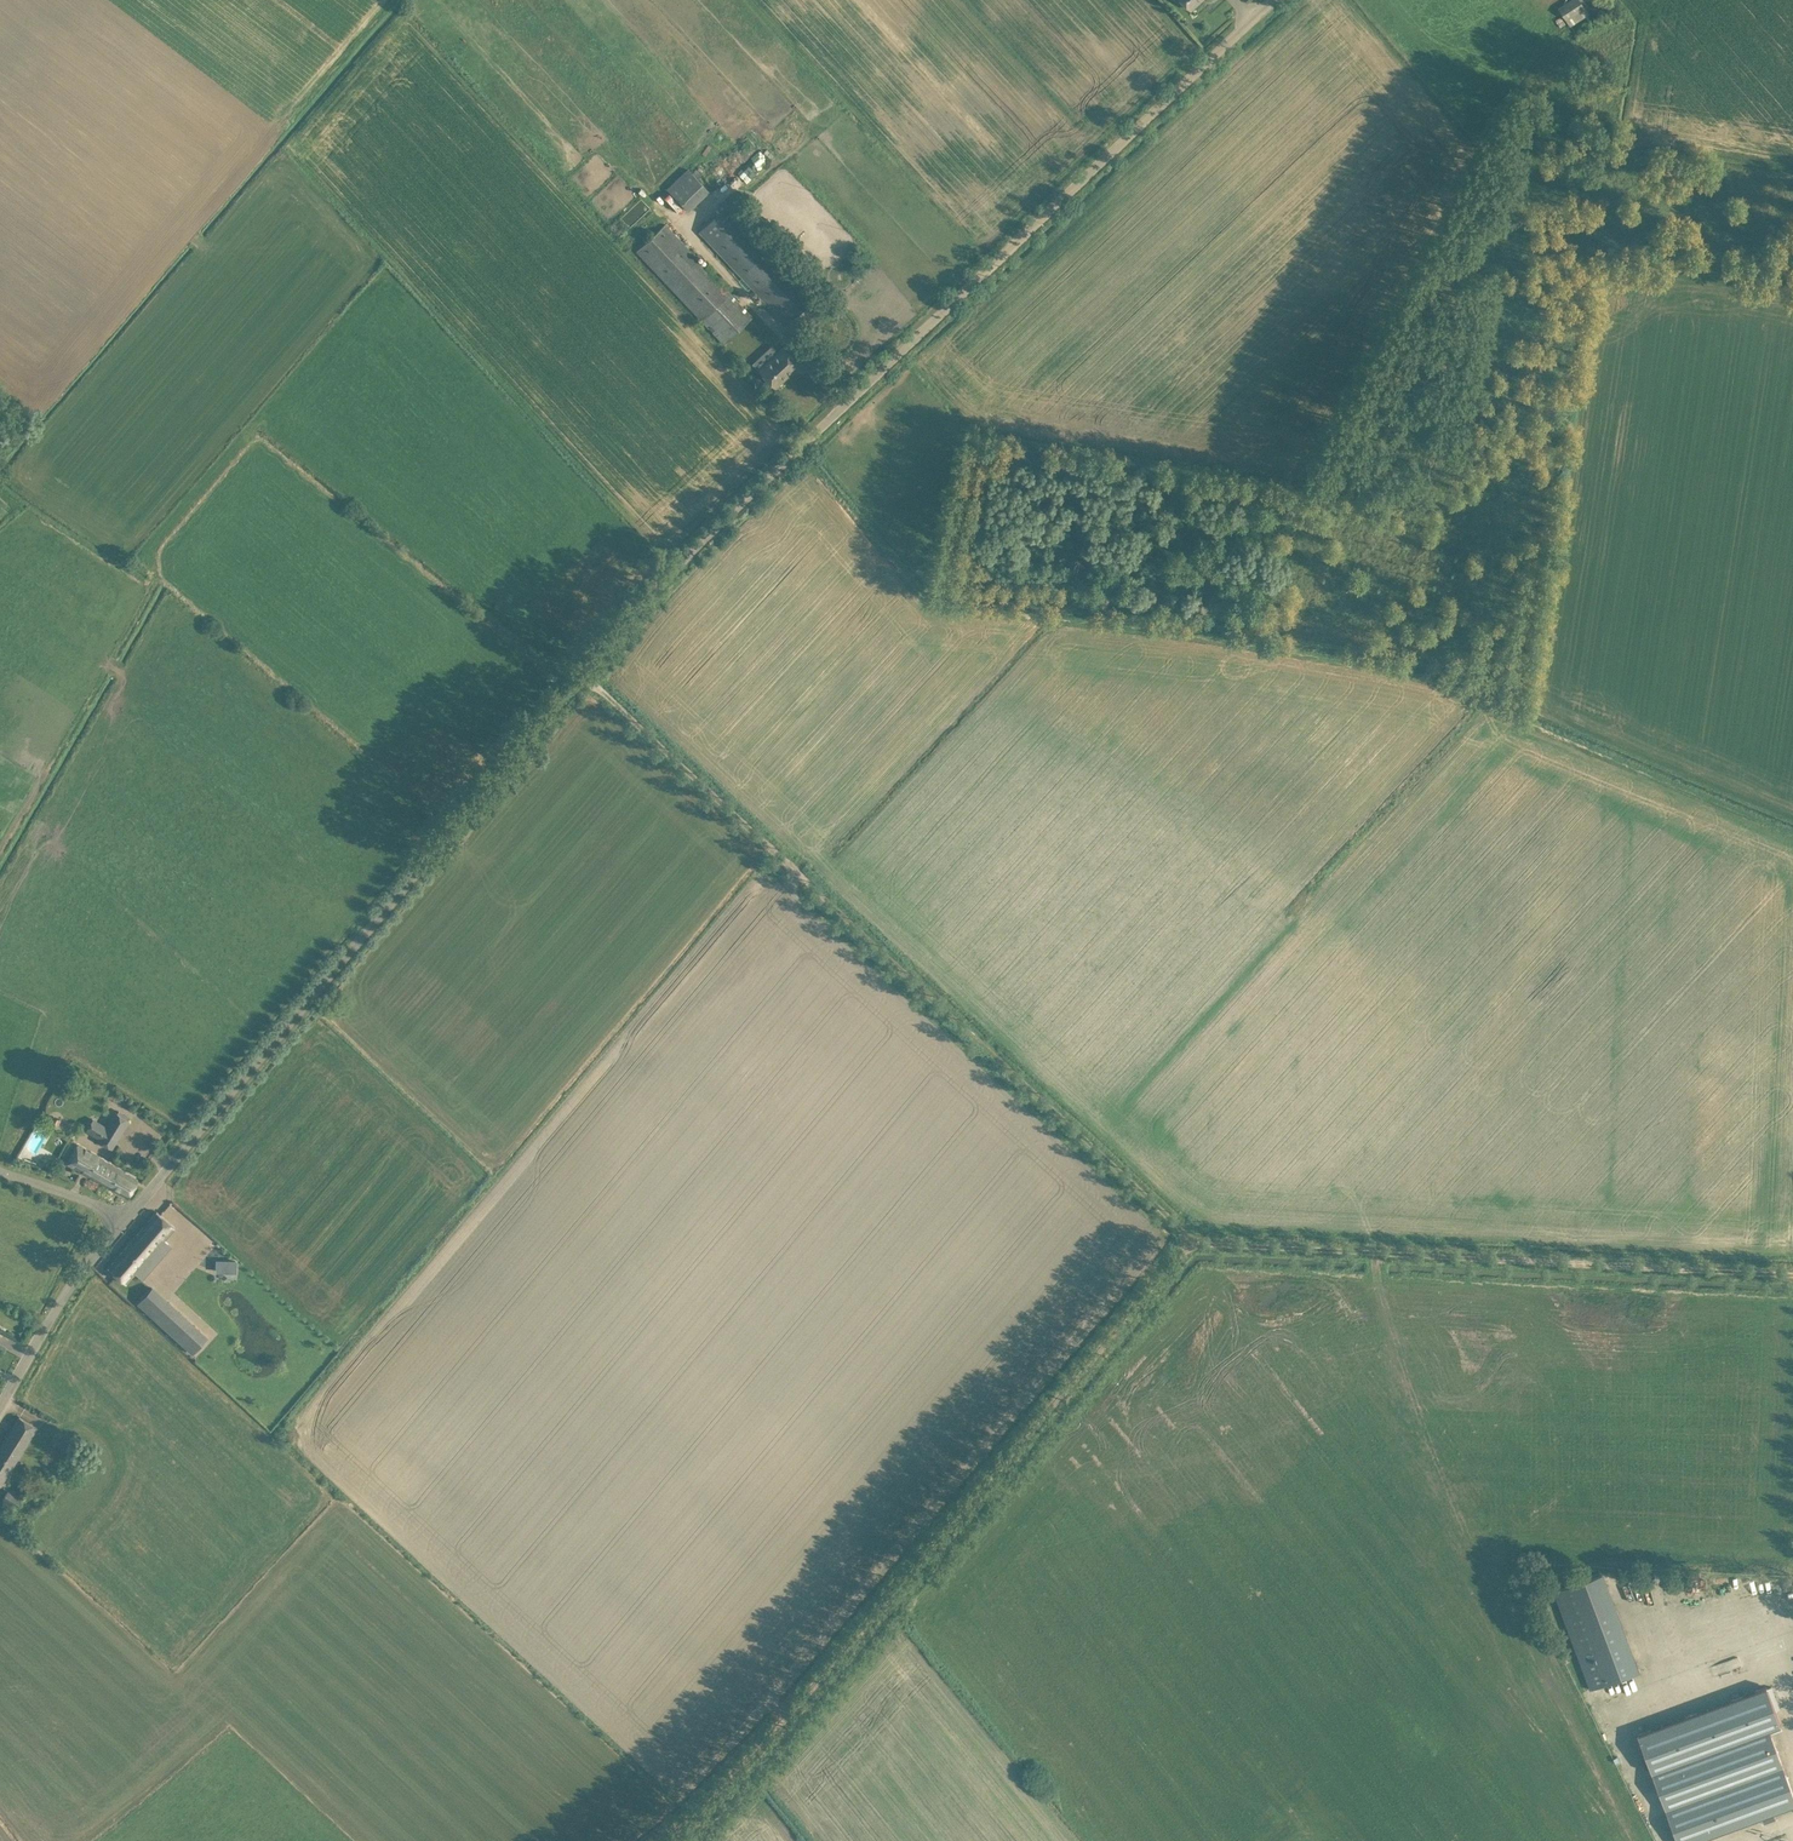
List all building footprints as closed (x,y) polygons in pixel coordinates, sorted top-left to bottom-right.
[(1183,0),(1191,9),(1201,0),(1183,0)] [(1560,7),(1572,25),(1588,14),(1579,0),(1571,0),(1560,7)] [(745,154),(753,171),(773,161),(765,145),(745,154)] [(688,168),(667,188),(688,211),(709,190),(706,187),(692,172),(688,168)] [(621,217),(630,226),(650,207),(641,198),(621,217)] [(698,232),(777,315),(786,324),(816,295),(728,204),(698,232)] [(752,316),(665,224),(637,251),(723,342),(752,316)] [(758,370),(767,379),(775,387),(783,380),(781,378),(798,362),(783,347),(758,370)] [(115,1111),(98,1140),(112,1148),(129,1119),(115,1111)] [(53,1115),(50,1122),(58,1125),(61,1118),(53,1115)] [(78,1145),(74,1153),(68,1163),(128,1197),(138,1179),(128,1173),(78,1145)] [(157,1211),(108,1267),(126,1283),(136,1272),(143,1278),(159,1258),(153,1253),(175,1227),(157,1211)] [(217,1258),(217,1270),(237,1270),(237,1258),(217,1258)] [(167,1300),(153,1315),(192,1352),(206,1337),(167,1300)] [(1,1485),(37,1427),(19,1416),(0,1447),(0,1484),(1,1485)] [(61,1435),(48,1455),(55,1460),(59,1462),(61,1459),(70,1465),(73,1460),(81,1448),(61,1435)] [(23,1496),(10,1489),(5,1498),(17,1505),(23,1496)] [(1592,1687),(1639,1670),(1603,1571),(1556,1589),(1592,1687)] [(1755,1690),(1639,1732),(1679,1840),(1693,1840),(1792,1804),(1792,1793),(1769,1728),(1780,1723),(1766,1685),(1755,1690)]
